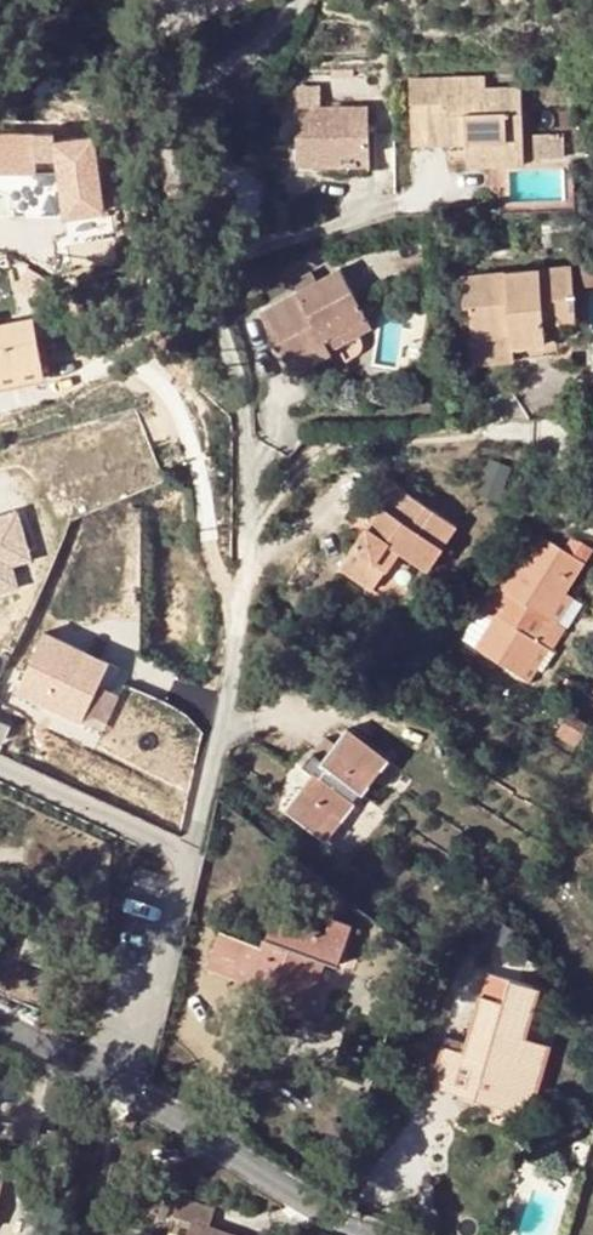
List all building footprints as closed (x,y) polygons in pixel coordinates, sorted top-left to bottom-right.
[(487,78),(412,79),(413,143),(468,142),(469,159),(500,159),(500,142),(524,142),(523,88),(487,89),(487,78)] [(373,108),(299,108),(299,165),(346,166),(346,173),(374,173),(373,108)] [(85,130),(0,132),(0,169),(17,169),(18,207),(88,205),(85,130)] [(564,156),(563,132),(529,134),(530,159),(564,156)] [(500,164),(525,163),(524,142),(500,142),(500,159),(500,164)] [(580,261),(582,281),(592,280),(592,260),(580,261)] [(572,267),(463,277),(465,307),(472,306),(474,342),(546,335),(546,322),(559,321),(576,320),(572,267)] [(344,268),(264,312),(297,370),(336,349),(335,347),(329,337),(370,313),(344,268)] [(472,306),(465,307),(461,307),(467,361),(561,352),(559,321),(546,322),(546,335),(474,342),(472,306)] [(329,337),(335,347),(375,323),(370,313),(329,337)] [(43,366),(34,318),(0,324),(0,374),(43,366)] [(46,383),(43,366),(0,374),(0,392),(46,383)] [(457,525),(384,475),(364,504),(378,514),(340,567),(371,589),(398,550),(426,570),(457,525)] [(17,583),(11,561),(9,554),(29,549),(18,511),(0,516),(0,588),(17,583)] [(504,590),(551,619),(569,591),(587,561),(565,548),(540,532),(504,590)] [(587,561),(592,552),(592,548),(573,536),(565,548),(587,561)] [(9,554),(11,561),(31,556),(29,549),(9,554)] [(558,624),(551,619),(504,590),(491,610),(498,614),(546,643),(558,624)] [(576,596),(569,591),(551,619),(558,624),(576,596)] [(546,643),(498,614),(478,648),(525,678),(546,643)] [(44,632),(16,691),(82,721),(109,661),(44,632)] [(554,649),(546,643),(525,678),(533,683),(554,649)] [(587,747),(592,737),(592,730),(575,719),(566,733),(587,747)] [(391,761),(350,729),(326,760),(316,752),(306,766),(315,773),(323,779),(312,792),(305,786),(287,810),(320,835),(336,814),(345,821),(357,806),(356,802),(362,794),(366,794),(391,761)] [(583,752),(587,747),(566,733),(562,738),(583,752)] [(315,773),(305,786),(312,792),(323,779),(315,773)] [(329,843),(345,821),(336,814),(320,835),(329,843)] [(264,945),(247,940),(233,978),(275,993),(270,1005),(299,1015),(319,958),(326,961),(339,965),(354,925),(332,918),(326,931),(276,913),(264,945)] [(233,978),(247,940),(229,933),(215,971),(233,978)] [(319,958),(299,1015),(305,1018),(326,961),(319,958)] [(536,986),(491,973),(483,996),(481,995),(464,1052),(444,1047),(435,1082),(526,1108),(544,1044),(522,1038),(536,986)] [(183,1199),(177,1218),(193,1224),(190,1234),(234,1234),(213,1228),(217,1209),(183,1199)]
